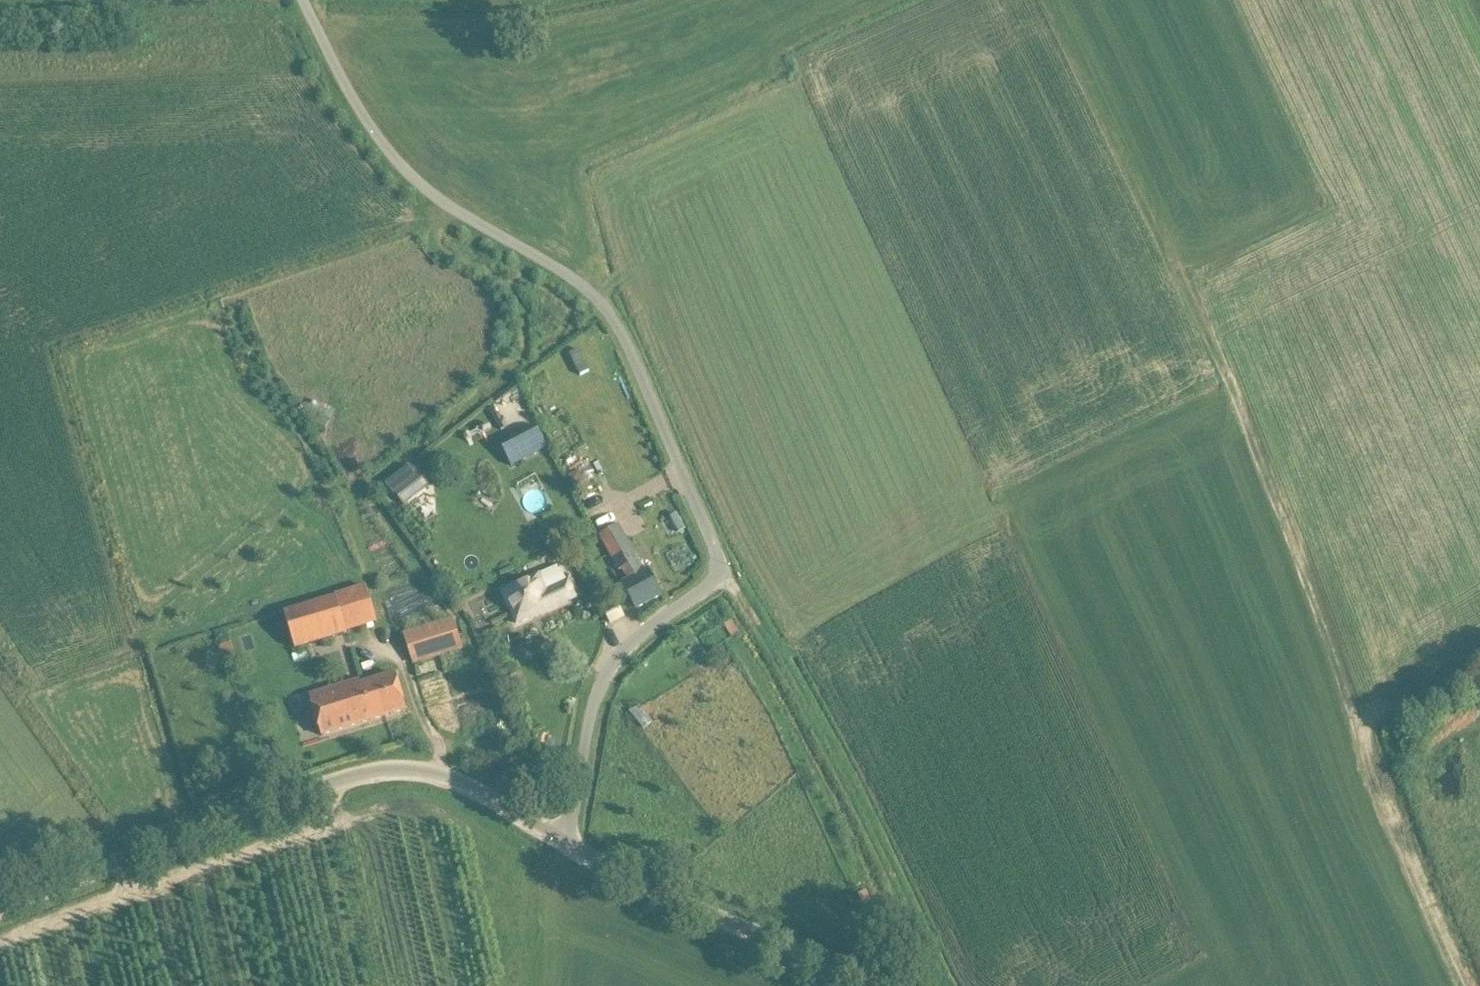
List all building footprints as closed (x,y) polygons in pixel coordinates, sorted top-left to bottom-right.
[(501,445),(512,466),(547,447),(537,427),(501,445)] [(567,478),(574,489),(585,483),(579,471),(567,478)] [(393,493),(404,506),(429,486),(418,472),(393,493)] [(622,585),(636,609),(662,595),(649,571),(646,573),(619,525),(600,536),(619,571),(622,569),(629,581),(622,585)] [(540,573),(502,590),(517,624),(579,596),(570,576),(567,578),(560,564),(540,574),(540,573)] [(284,613),(295,649),(378,624),(366,586),(336,596),(336,597),(284,613)] [(604,612),(611,623),(623,616),(616,605),(604,612)] [(403,634),(413,665),(462,649),(453,618),(403,634)] [(217,645),(222,671),(238,668),(233,642),(217,645)] [(362,685),(361,681),(310,697),(322,736),(407,710),(396,675),(362,685)] [(647,704),(640,707),(646,715),(652,710),(647,704)]
